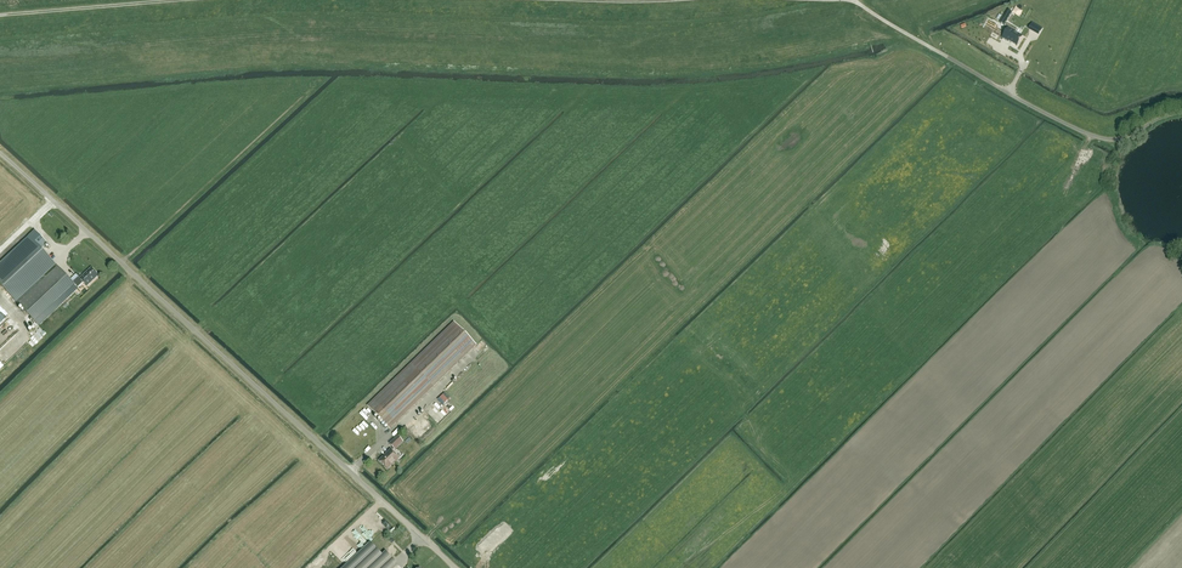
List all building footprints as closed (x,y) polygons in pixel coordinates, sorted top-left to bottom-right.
[(1004,26),(1012,13),(1007,10),(1000,23),(1004,26)] [(1008,42),(1008,41),(1017,46),(1023,37),(1014,32),(1014,31),(1008,28),(1002,38),(1008,42)] [(55,265),(41,249),(47,243),(36,232),(16,250),(0,265),(0,285),(13,299),(16,302),(39,326),(68,299),(78,289),(77,288),(72,283),(55,265)] [(72,283),(77,288),(83,283),(87,287),(98,276),(91,268),(87,272),(84,275),(84,274),(80,279),(78,277),(72,283)] [(476,345),(454,322),(367,406),(389,429),(476,345)] [(17,334),(8,345),(17,353),(26,342),(17,334)] [(2,366),(16,353),(7,344),(0,351),(0,365),(2,366)] [(445,415),(441,410),(443,408),(440,405),(437,408),(435,406),(433,407),(443,418),(445,415)] [(365,407),(363,409),(369,416),(372,413),(365,407)] [(366,414),(364,417),(369,423),(372,421),(366,414)] [(415,436),(428,423),(421,416),(408,429),(415,436)] [(400,439),(397,436),(389,444),(394,449),(398,445),(396,443),(400,439)] [(382,458),(379,461),(387,469),(398,458),(390,450),(385,455),(385,456),(382,458)] [(377,524),(378,523),(379,523),(375,519),(379,515),(375,511),(369,516),(377,524)] [(372,536),(377,530),(365,519),(360,525),(372,536)] [(388,533),(392,528),(386,524),(382,529),(388,533)] [(397,565),(385,553),(382,556),(370,543),(344,567),(393,567),(397,565)]
